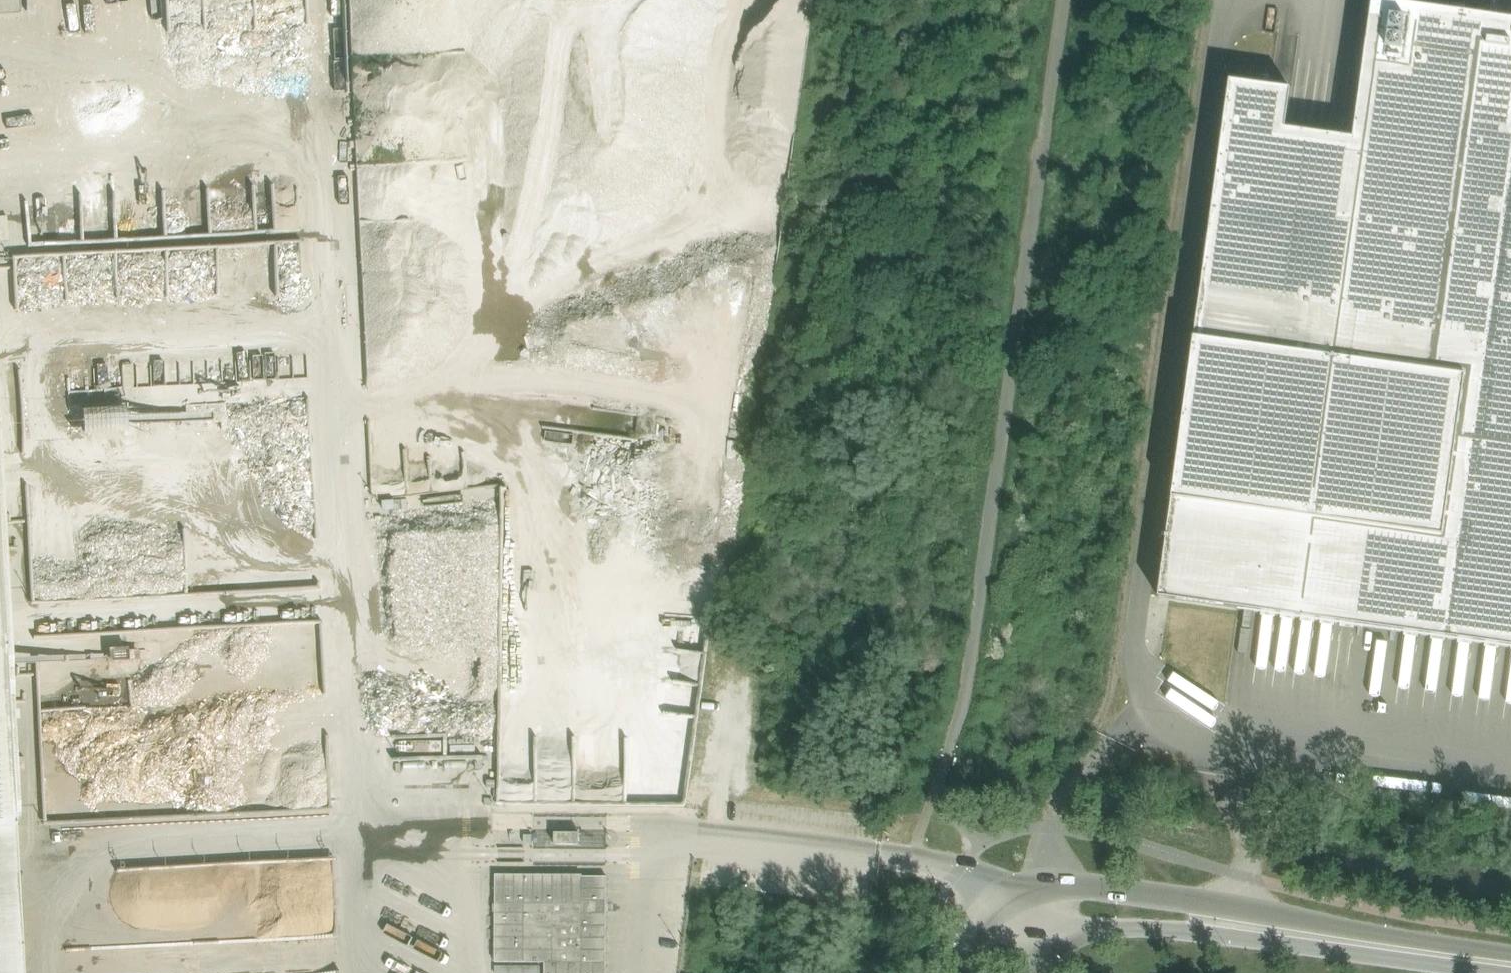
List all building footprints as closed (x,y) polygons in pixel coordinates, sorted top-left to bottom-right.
[(21,13),(20,0),(0,0),(0,14),(21,13)] [(1159,597),(1160,597),(1494,644),(1510,646),(1510,19),(1384,1),(1376,0),(1373,0),(1354,138),(1286,128),(1292,89),(1231,81),(1159,597)] [(70,408),(70,431),(118,432),(119,409),(70,408)] [(18,875),(16,840),(15,826),(14,806),(0,530),(0,876),(18,875)] [(492,972),(606,972),(606,873),(493,873),(492,972)]
